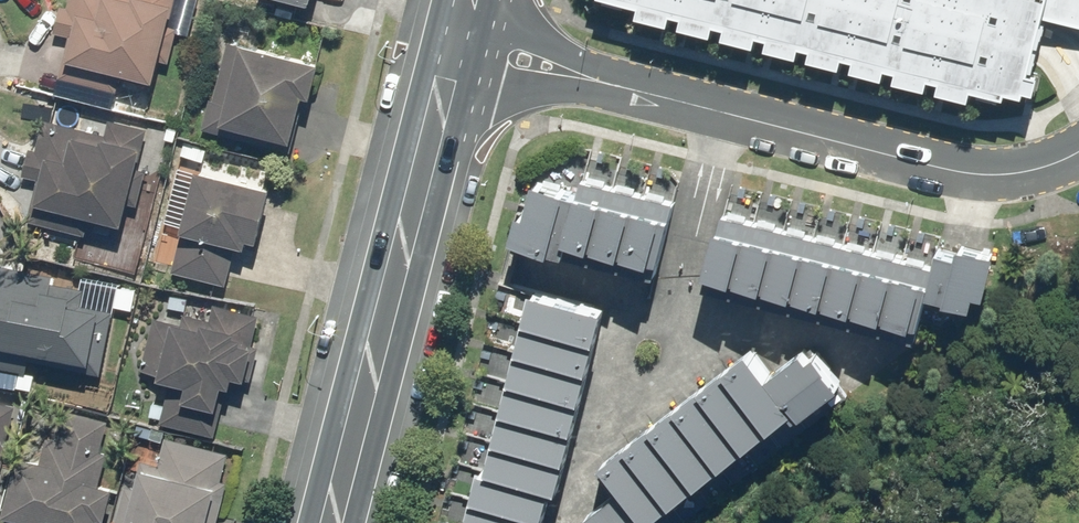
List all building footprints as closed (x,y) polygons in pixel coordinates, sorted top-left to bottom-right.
[(58,78),(115,91),(119,74),(151,82),(165,24),(168,25),(174,0),(69,0),(67,8),(60,6),(53,32),(68,36),(58,78)] [(636,5),(633,16),(664,23),(667,13),(678,16),(675,27),(707,35),(709,24),(722,27),(719,38),(749,45),(752,34),(764,37),(761,48),(792,56),(795,45),(808,48),(805,59),(836,67),(838,56),(850,59),(847,70),(878,78),(881,67),(893,70),(890,81),(922,89),(924,78),(937,81),(934,91),(964,99),(967,89),(999,97),(1001,92),(1018,97),(1020,90),(1030,93),(1034,76),(1024,73),(1039,16),(1078,26),(1078,0),(614,0),(636,5)] [(208,99),(201,130),(288,151),(301,97),(307,98),(316,63),(226,42),(212,100),(208,99)] [(129,203),(146,129),(108,120),(104,135),(42,120),(35,150),(28,148),(22,175),(37,179),(27,221),(84,234),(88,218),(119,225),(124,202),(129,203)] [(267,189),(194,171),(179,233),(181,233),(172,272),(224,285),(234,246),(242,248),(244,240),(254,243),(267,189)] [(586,181),(580,179),(575,196),(571,194),(559,242),(563,243),(560,253),(651,277),(671,203),(663,201),(664,194),(647,190),(645,196),(633,193),(634,187),(616,182),(615,189),(603,185),(604,180),(587,175),(586,181)] [(506,242),(544,253),(560,193),(530,184),(521,214),(514,212),(506,242)] [(703,277),(700,289),(911,341),(922,296),(939,300),(938,303),(966,310),(970,296),(980,299),(990,257),(954,248),(952,257),(933,252),(929,268),(923,267),(925,259),(907,255),(905,262),(893,259),(895,252),(876,248),(875,254),(863,252),(865,245),(847,240),(845,247),(834,244),(835,237),(818,233),(816,240),(804,237),(805,230),(788,225),(786,232),(774,229),(776,222),(758,218),(756,225),(744,222),(746,215),(728,211),(727,217),(720,215),(716,231),(710,229),(699,275),(703,277)] [(24,372),(27,360),(99,374),(111,311),(88,306),(87,309),(66,305),(67,296),(47,292),(51,275),(0,265),(0,368),(24,372)] [(597,310),(526,293),(518,323),(590,341),(597,310)] [(170,383),(159,423),(213,436),(225,388),(226,388),(229,378),(241,381),(258,316),(213,305),(209,321),(183,314),(180,325),(153,318),(140,370),(157,374),(155,379),(170,383)] [(518,326),(511,352),(583,371),(589,345),(518,326)] [(764,377),(796,418),(805,411),(806,413),(820,403),(818,400),(834,388),(809,355),(803,347),(764,377)] [(742,352),(719,370),(765,429),(774,422),(777,426),(788,417),(785,414),(788,411),(742,352)] [(511,355),(504,381),(575,400),(583,375),(511,355)] [(718,371),(694,388),(740,448),(750,441),(752,444),(766,433),(718,371)] [(504,385),(497,411),(568,430),(575,405),(504,385)] [(693,390),(670,407),(716,466),(725,459),(728,463),(742,453),(693,390)] [(14,408),(0,404),(0,471),(4,457),(1,456),(14,408)] [(669,409),(646,426),(691,485),(701,478),(703,481),(717,471),(669,409)] [(0,516),(27,522),(93,522),(94,519),(102,521),(110,489),(97,486),(106,454),(98,451),(106,421),(66,411),(58,441),(45,437),(38,463),(17,457),(0,516)] [(495,415),(488,441),(561,460),(568,435),(495,415)] [(645,427),(621,445),(666,504),(676,496),(679,500),(692,490),(645,427)] [(124,486),(121,495),(123,495),(115,522),(216,522),(227,483),(219,481),(226,454),(164,438),(157,465),(140,460),(133,488),(124,486)] [(489,445),(482,471),(553,490),(560,464),(489,445)] [(668,509),(620,446),(596,464),(641,522),(651,515),(654,519),(668,509)] [(474,473),(467,499),(538,518),(544,492),(474,473)] [(614,491),(578,519),(581,522),(639,522),(614,491)] [(461,522),(537,522),(467,503),(461,522)]
